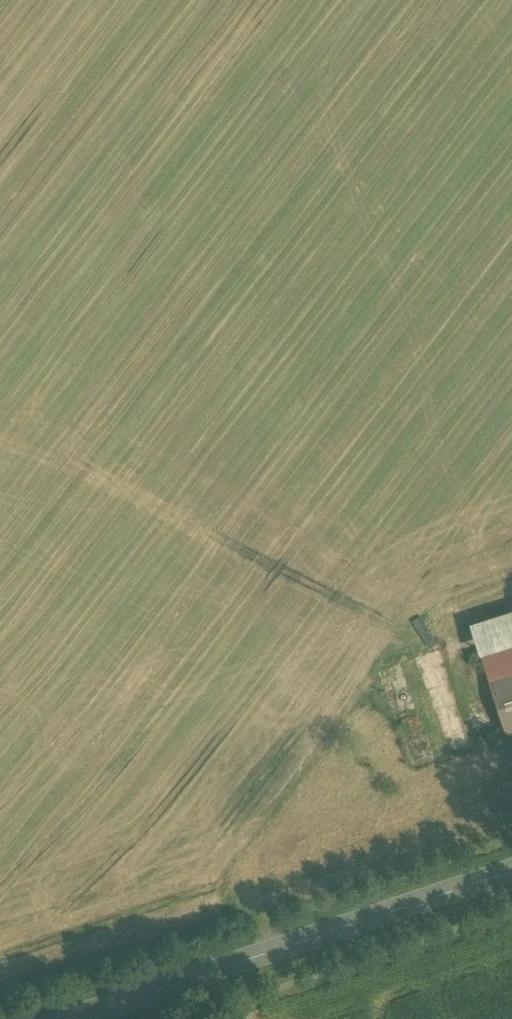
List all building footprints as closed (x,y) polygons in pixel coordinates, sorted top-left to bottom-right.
[(481,651),(511,641),(511,613),(473,625),(481,651)] [(479,652),(506,733),(511,731),(511,641),(481,651),(479,652)]
